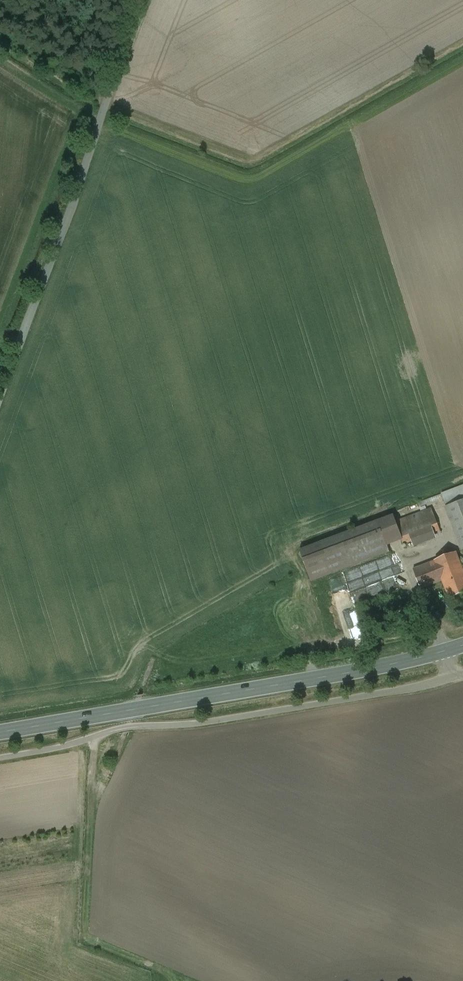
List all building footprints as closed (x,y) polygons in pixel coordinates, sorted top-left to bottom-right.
[(447,506),(462,500),(462,487),(442,495),(447,506)] [(447,506),(462,550),(462,500),(447,506)] [(432,509),(395,523),(402,540),(403,544),(412,541),(434,532),(440,530),(432,509)] [(393,516),(377,522),(387,545),(402,540),(395,523),(393,516)] [(387,545),(377,522),(301,551),(307,567),(312,581),(389,552),(387,545)] [(434,532),(412,541),(414,547),(436,538),(434,532)] [(462,568),(456,553),(436,561),(443,580),(450,598),(462,593),(462,571),(462,568)] [(443,580),(436,561),(413,570),(421,589),(443,580)] [(330,581),(335,597),(350,592),(345,576),(330,581)]
